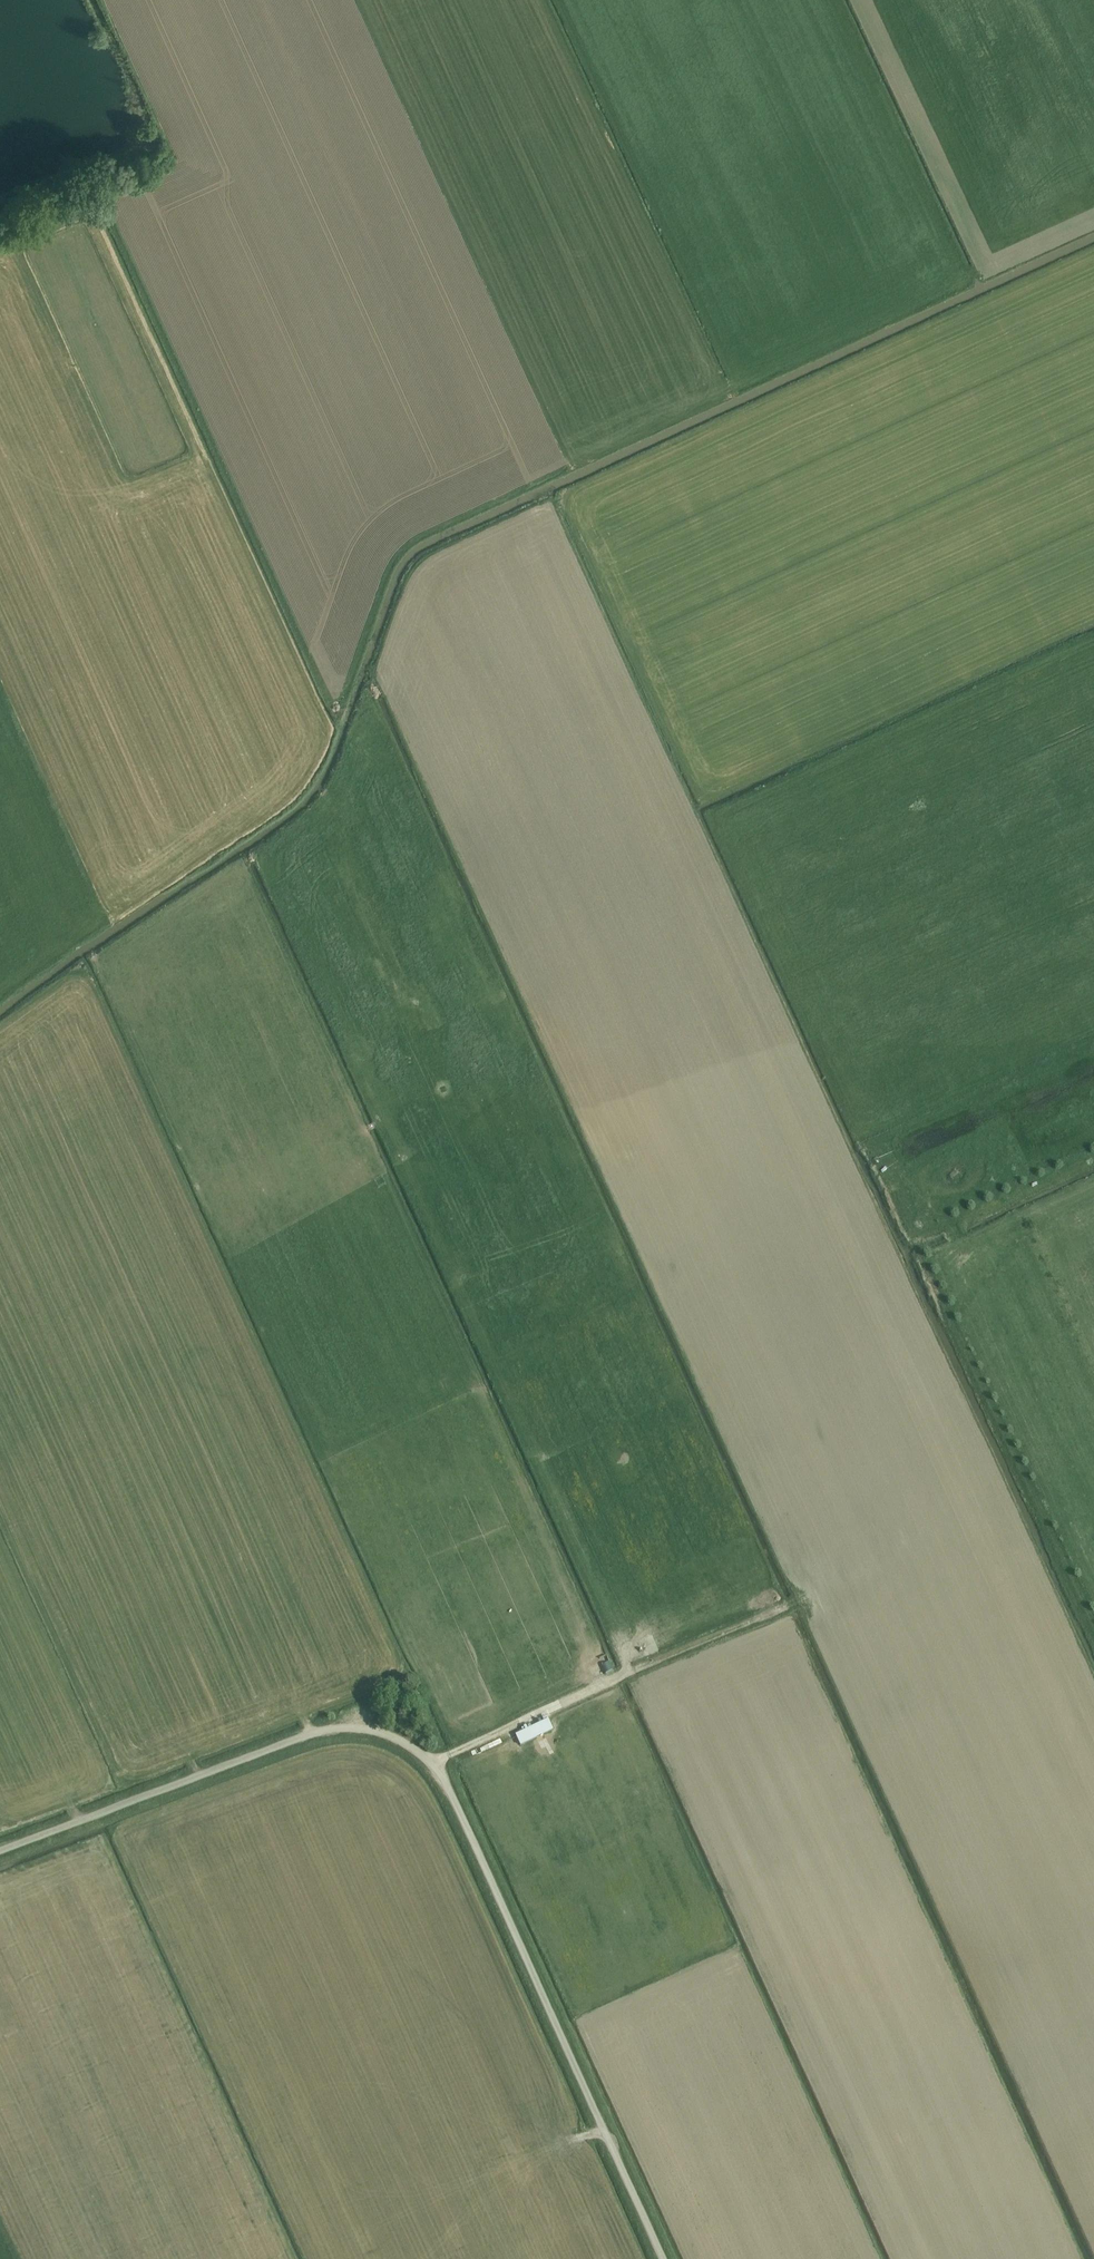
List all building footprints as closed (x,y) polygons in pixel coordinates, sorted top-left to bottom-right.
[(42,227),(61,218),(58,211),(39,220),(42,227)] [(530,1729),(517,1736),(521,1744),(534,1736),(530,1729)]
